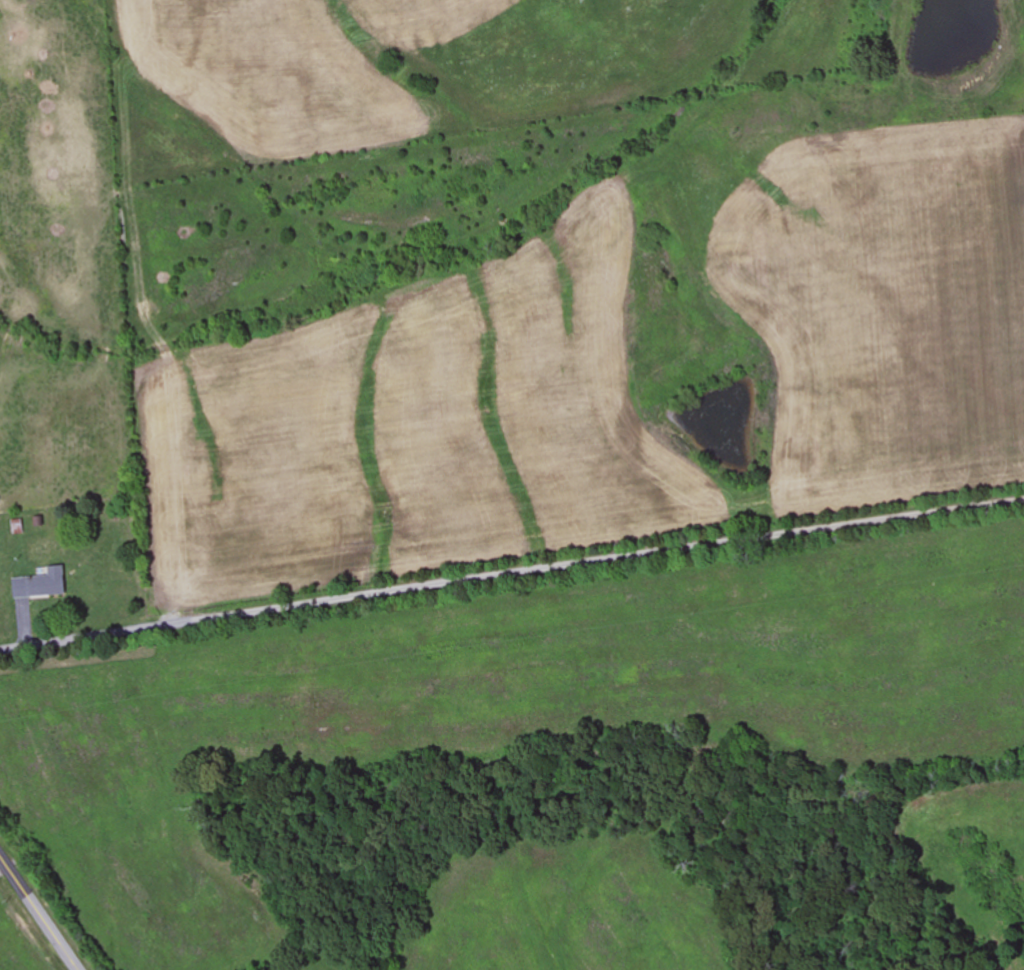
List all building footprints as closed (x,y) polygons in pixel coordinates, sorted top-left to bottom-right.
[(66,596),(65,567),(47,567),(48,577),(12,579),(13,599),(66,596)]
